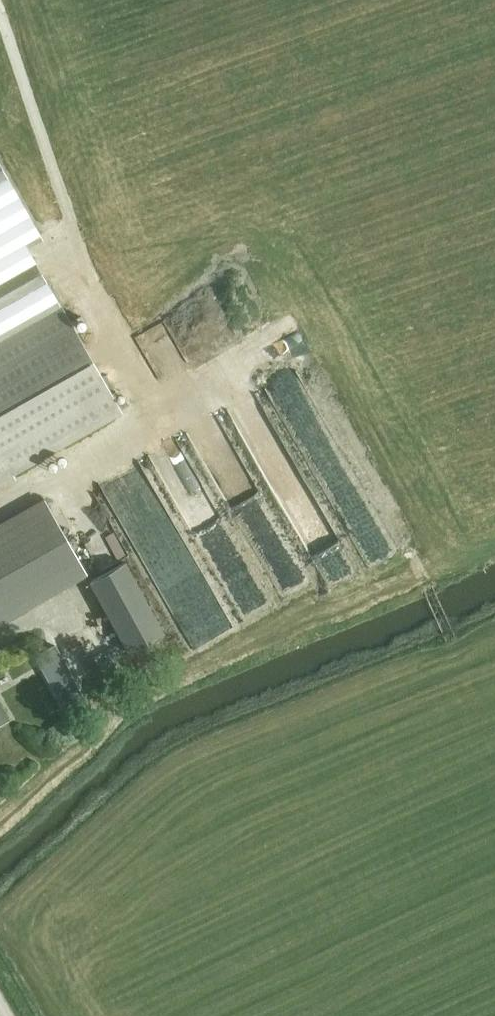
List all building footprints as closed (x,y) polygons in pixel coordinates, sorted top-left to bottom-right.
[(57,298),(28,240),(43,234),(0,158),(0,328),(57,298)] [(120,412),(59,305),(0,338),(0,480),(120,412)] [(296,346),(269,359),(298,417),(311,410),(315,419),(329,412),(296,346)] [(270,407),(264,389),(251,393),(257,411),(270,407)] [(362,538),(391,534),(386,499),(357,503),(362,538)] [(78,562),(43,501),(0,526),(0,621),(84,573),(98,565),(92,554),(78,562)] [(292,581),(312,566),(289,536),(269,551),(292,581)] [(352,543),(326,558),(337,576),(363,561),(352,543)] [(89,582),(127,651),(161,632),(124,563),(89,582)] [(187,595),(202,631),(231,618),(215,582),(187,595)]
